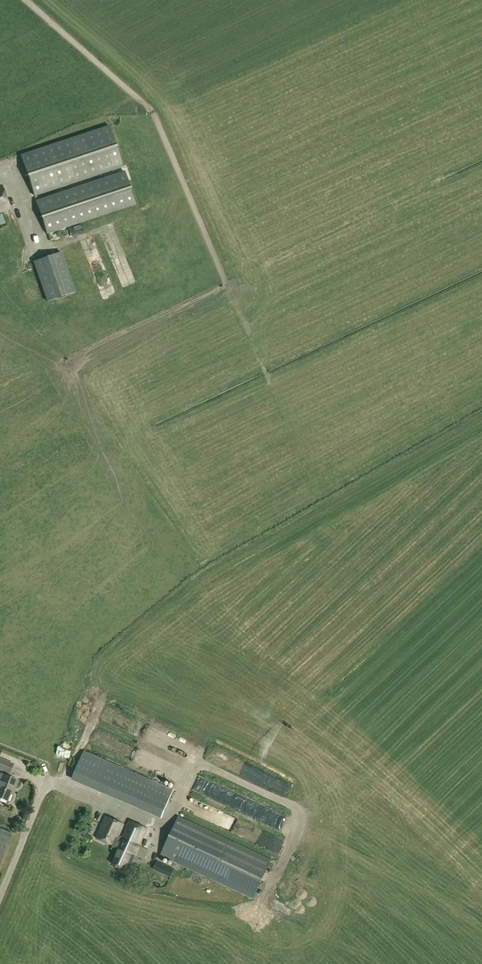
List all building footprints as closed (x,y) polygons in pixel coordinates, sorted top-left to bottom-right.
[(77,137),(21,156),(34,196),(90,178),(123,166),(110,126),(77,137)] [(36,201),(47,235),(136,206),(125,171),(36,201)] [(75,293),(62,253),(34,262),(48,302),(75,293)] [(103,281),(110,277),(99,253),(91,257),(103,281)] [(162,817),(173,791),(84,752),(72,779),(162,817)] [(0,774),(0,799),(7,802),(13,789),(15,790),(18,782),(7,777),(8,774),(10,774),(13,765),(0,760),(0,770),(4,771),(2,775),(0,774)] [(136,856),(146,860),(150,851),(138,846),(146,828),(130,820),(122,837),(120,835),(125,824),(107,816),(97,838),(121,849),(114,864),(126,870),(128,863),(130,863),(133,862),(136,856)] [(271,861),(230,841),(180,817),(161,855),(253,899),(271,861)] [(152,828),(148,836),(157,840),(161,832),(152,828)] [(0,831),(0,864),(11,836),(0,831)] [(172,874),(174,869),(169,866),(165,875),(171,877),(172,874)]
